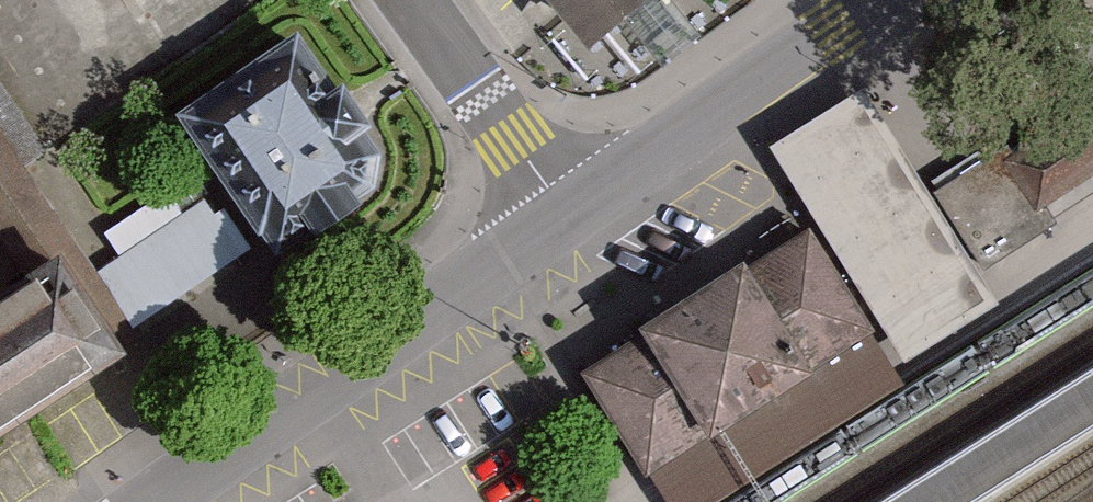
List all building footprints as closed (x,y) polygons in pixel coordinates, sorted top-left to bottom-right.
[(599,54),(626,32),(664,1),(666,0),(556,0),(599,54)] [(700,45),(664,1),(626,32),(662,76),(700,45)] [(400,185),(304,42),(188,120),(284,263),(400,185)] [(990,309),(866,105),(805,143),(779,158),(904,362),(990,309)] [(1005,161),(1037,212),(1092,177),(1092,107),(1005,161)] [(137,361),(0,151),(0,450),(137,361)] [(1037,212),(1005,161),(1001,154),(938,192),(983,264),(1045,226),(1037,212)] [(96,241),(147,315),(253,242),(202,168),(96,241)] [(875,334),(810,230),(658,324),(586,368),(652,472),(725,427),(875,334)] [(875,334),(725,427),(652,472),(670,501),(729,501),(910,390),(875,334)] [(899,501),(983,501),(1092,432),(1092,380),(899,501)]
